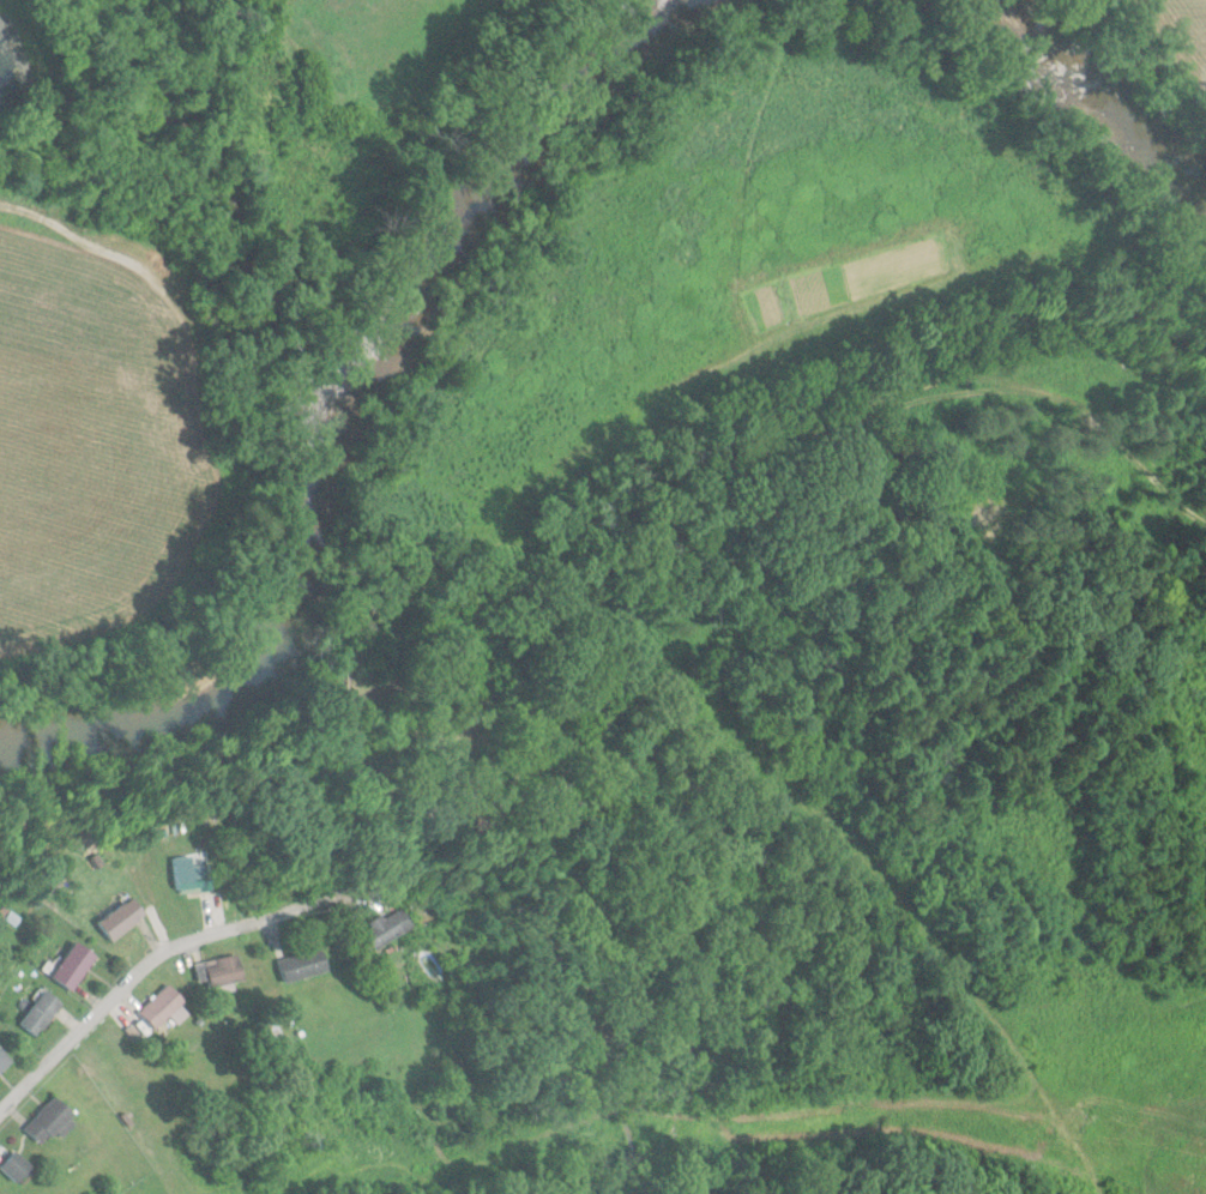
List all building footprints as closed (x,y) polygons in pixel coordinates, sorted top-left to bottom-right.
[(179,893),(213,890),(210,865),(194,866),(193,856),(176,858),(179,893)] [(147,914),(132,896),(99,923),(113,941),(147,914)] [(355,927),(363,951),(415,934),(407,910),(355,927)] [(99,958),(79,942),(52,975),(71,991),(99,958)] [(328,971),(321,948),(279,961),(286,983),(328,971)] [(196,964),(201,989),(245,979),(239,954),(196,964)] [(185,1002),(169,984),(139,1011),(155,1029),(185,1002)] [(20,1024),(38,1037),(63,1003),(45,990),(20,1024)] [(13,1061),(0,1047),(0,1074),(13,1061)] [(41,1144),(57,1128),(63,1134),(78,1119),(55,1097),(25,1127),(41,1144)] [(33,1167),(16,1151),(0,1167),(18,1184),(33,1167)]
